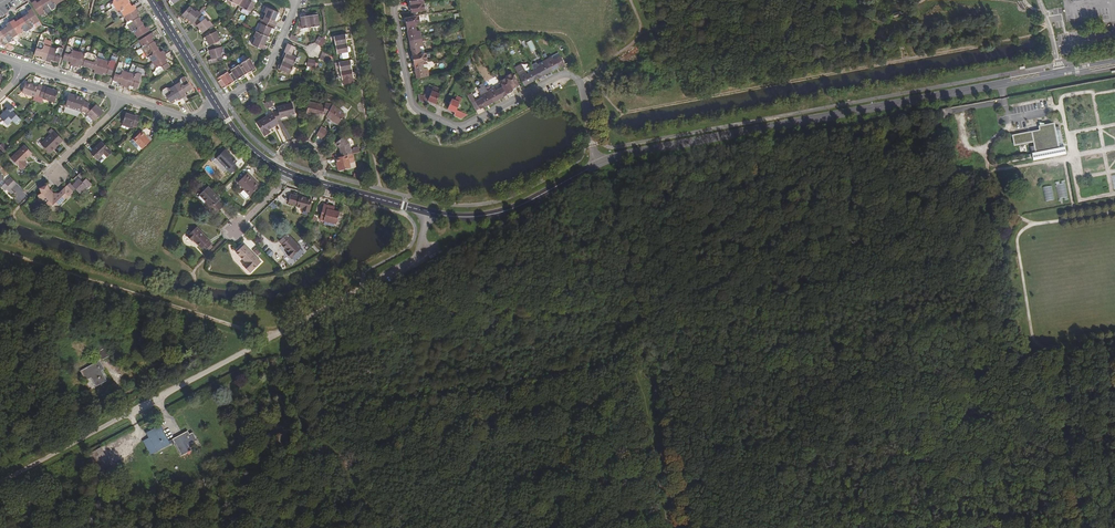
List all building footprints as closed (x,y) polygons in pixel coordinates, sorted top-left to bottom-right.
[(39,16),(45,12),(48,13),(51,11),(44,0),(42,0),(37,3),(36,1),(31,4),(39,16)] [(51,11),(55,8),(56,5),(61,2),(59,0),(44,0),(51,11)] [(124,17),(136,9),(134,6),(132,7),(127,0),(126,0),(115,7),(118,11),(121,12),(124,17)] [(236,4),(237,2),(240,3),(244,5),(242,8),(250,13),(257,1),(256,0),(228,0),(236,4)] [(409,8),(410,13),(425,11),(424,3),(410,5),(410,8),(409,8)] [(192,24),(194,28),(197,25),(199,29),(199,30),(199,31),(200,33),(201,34),(202,33),(213,25),(209,21),(208,22),(203,16),(198,19),(197,18),(201,13),(196,10),(195,11),(189,6),(180,17),(183,20),(185,17),(189,20),(188,21),(189,23),(190,24),(192,24)] [(255,38),(252,45),(265,51),(267,47),(264,45),(266,41),(267,41),(268,40),(269,39),(269,37),(268,37),(270,32),(272,33),(276,26),(277,22),(274,21),(276,16),(277,17),(278,16),(279,14),(279,13),(266,7),(264,12),(266,13),(263,20),(261,19),(259,23),(261,24),(257,32),(256,31),(253,37),(255,38)] [(22,18),(30,30),(33,28),(34,24),(39,21),(32,9),(28,12),(29,14),(22,18)] [(127,25),(129,29),(141,21),(137,15),(139,13),(136,9),(124,17),(127,22),(127,25)] [(300,16),(302,29),(310,27),(319,26),(318,14),(316,13),(314,13),(312,14),(313,15),(309,16),(305,16),(305,15),(304,14),(301,15),(300,16)] [(406,22),(406,26),(415,24),(420,23),(419,15),(410,17),(403,18),(404,22),(406,22)] [(10,23),(17,35),(23,32),(26,33),(30,30),(22,18),(15,22),(14,20),(10,23)] [(135,34),(138,39),(150,31),(147,27),(145,29),(141,21),(129,29),(131,33),(135,34)] [(0,31),(8,44),(12,41),(12,38),(17,35),(10,23),(6,25),(7,27),(0,31)] [(409,33),(410,41),(421,38),(420,31),(417,32),(415,24),(406,26),(408,33),(409,33)] [(1,45),(4,46),(8,44),(0,31),(0,32),(0,46),(1,45)] [(208,60),(209,64),(223,61),(221,53),(223,53),(221,47),(216,49),(216,47),(221,45),(217,38),(219,36),(216,31),(205,37),(204,38),(203,39),(204,41),(206,42),(207,41),(209,45),(206,47),(208,50),(207,52),(208,54),(209,55),(210,55),(211,60),(208,60)] [(142,50),(144,53),(156,46),(152,39),(154,38),(151,34),(139,41),(142,46),(142,48),(142,50)] [(335,45),(337,54),(349,52),(351,52),(350,47),(348,47),(347,43),(346,40),(347,39),(348,38),(347,35),(346,34),(334,36),(335,45)] [(319,35),(315,43),(318,45),(322,47),(326,39),(323,37),(319,35)] [(411,48),(412,55),(421,54),(419,47),(423,46),(421,38),(410,41),(412,48),(411,48)] [(531,40),(526,43),(532,52),(536,50),(531,40)] [(35,54),(34,55),(42,57),(42,60),(46,61),(50,48),(45,46),(43,43),(39,41),(38,45),(35,54)] [(71,62),(70,65),(74,66),(79,53),(73,51),(71,47),(67,46),(63,60),(71,62)] [(150,58),(153,63),(165,55),(162,52),(160,53),(156,46),(144,53),(146,58),(150,58)] [(50,48),(46,61),(50,63),(51,60),(58,63),(63,49),(59,48),(56,50),(50,48)] [(321,55),(320,59),(328,62),(329,58),(331,55),(323,51),(321,55)] [(278,65),(277,68),(278,69),(290,74),(293,65),(296,57),(285,52),(283,53),(282,56),(283,57),(284,58),(282,61),(281,65),(280,64),(278,65)] [(79,53),(74,66),(79,68),(79,65),(87,68),(92,54),(88,53),(84,54),(79,53)] [(413,59),(414,63),(422,62),(428,60),(426,53),(424,53),(421,54),(412,55),(411,56),(411,59),(413,59)] [(92,54),(87,68),(95,70),(94,73),(98,74),(103,60),(97,59),(96,55),(92,54)] [(155,71),(157,75),(169,68),(165,60),(167,59),(165,55),(153,63),(156,68),(155,71)] [(545,60),(551,71),(557,67),(558,68),(565,64),(560,56),(554,60),(552,57),(545,60)] [(218,82),(222,89),(229,85),(230,86),(231,86),(234,85),(234,83),(234,82),(240,78),(241,79),(242,79),(245,78),(245,76),(245,75),(251,71),(252,72),(253,72),(255,71),(256,70),(255,68),(249,58),(242,63),(243,66),(240,68),(238,65),(231,70),(232,73),(229,75),(227,72),(220,77),(221,79),(218,82)] [(308,59),(306,67),(310,68),(314,69),(316,61),(312,60),(308,59)] [(103,60),(98,74),(103,76),(104,73),(112,76),(116,62),(111,60),(109,62),(103,60)] [(340,71),(342,80),(354,78),(355,76),(355,74),(353,72),(352,73),(352,69),(351,65),(352,65),(353,64),(352,60),(350,60),(338,62),(340,71)] [(534,71),(538,78),(545,75),(545,74),(551,71),(545,60),(537,65),(536,63),(531,66),(534,71)] [(416,71),(417,78),(429,76),(427,68),(424,69),(422,62),(414,63),(415,71),(416,71)] [(117,67),(113,80),(120,83),(120,86),(124,87),(129,73),(123,71),(122,68),(117,67)] [(518,75),(523,84),(524,85),(530,81),(531,82),(538,78),(534,71),(527,74),(525,71),(518,75)] [(129,73),(124,87),(129,88),(130,86),(137,89),(142,75),(137,73),(135,75),(129,73)] [(506,77),(513,90),(516,88),(515,87),(519,85),(512,73),(506,76),(506,77)] [(175,86),(182,98),(186,96),(185,94),(192,89),(188,84),(189,81),(187,78),(184,77),(180,80),(180,83),(175,86)] [(503,87),(507,95),(510,93),(509,92),(513,90),(506,77),(499,81),(503,87)] [(25,82),(21,93),(35,97),(35,94),(39,95),(43,86),(38,84),(37,87),(25,82)] [(39,95),(39,97),(43,98),(43,99),(54,102),(57,91),(43,86),(39,95)] [(177,99),(179,101),(182,98),(175,86),(169,89),(166,88),(162,91),(162,94),(164,97),(166,98),(170,103),(177,99)] [(418,93),(419,101),(427,104),(428,100),(435,103),(439,94),(436,92),(438,88),(433,86),(429,97),(418,93)] [(488,91),(493,102),(499,99),(500,99),(507,95),(503,87),(496,91),(495,87),(488,91)] [(476,102),(480,109),(480,110),(488,106),(487,105),(493,102),(488,91),(481,95),(483,98),(476,102)] [(69,94),(65,106),(81,112),(84,102),(85,100),(69,94)] [(453,99),(449,109),(456,112),(455,116),(462,119),(469,115),(457,110),(462,98),(458,96),(456,100),(453,99)] [(266,108),(272,105),(270,100),(263,103),(266,108)] [(84,102),(81,112),(84,112),(94,122),(103,113),(99,109),(95,106),(92,108),(90,110),(87,106),(88,103),(84,102)] [(5,106),(7,108),(0,115),(0,118),(7,125),(12,120),(16,124),(21,120),(12,110),(14,109),(8,103),(5,106)] [(308,103),(305,113),(313,115),(313,114),(314,113),(322,115),(326,116),(332,106),(325,104),(324,107),(308,103)] [(272,112),(277,120),(280,120),(280,118),(294,114),(292,104),(277,108),(278,111),(272,112)] [(326,116),(326,117),(337,125),(344,115),(332,106),(326,116)] [(949,108),(941,110),(943,119),(950,118),(949,108)] [(256,122),(263,135),(269,131),(268,130),(267,128),(277,122),(277,120),(272,112),(256,122)] [(126,113),(122,125),(132,129),(133,125),(137,126),(141,117),(131,114),(131,115),(126,113)] [(1040,130),(1012,136),(1014,144),(1033,141),(1035,152),(1058,148),(1054,124),(1045,126),(1045,130),(1040,130)] [(320,128),(316,136),(322,140),(327,133),(320,128)] [(41,144),(50,153),(63,141),(54,131),(41,144)] [(134,140),(143,149),(151,142),(142,132),(134,140)] [(339,148),(341,156),(347,155),(351,154),(349,143),(343,137),(336,143),(339,148)] [(89,153),(97,160),(103,154),(107,158),(112,153),(101,142),(89,153)] [(11,158),(22,170),(28,165),(24,161),(32,154),(24,146),(11,158)] [(216,158),(231,173),(237,167),(234,164),(237,161),(225,149),(216,158)] [(336,158),(339,170),(350,168),(347,155),(341,156),(336,158)] [(237,182),(250,195),(258,187),(251,179),(252,177),(247,172),(237,182)] [(80,173),(76,177),(82,183),(85,179),(80,173)] [(9,193),(12,191),(11,190),(5,183),(1,180),(3,179),(0,175),(0,187),(4,191),(6,190),(9,193)] [(66,186),(72,193),(75,190),(79,194),(86,187),(87,189),(91,185),(85,179),(82,183),(76,177),(74,179),(73,180),(75,183),(71,186),(69,183),(66,186)] [(252,177),(251,179),(258,187),(260,185),(252,177)] [(5,183),(11,190),(17,184),(11,178),(5,183)] [(38,195),(38,199),(42,199),(46,202),(46,203),(47,206),(58,206),(72,193),(66,186),(58,194),(52,194),(48,189),(47,185),(42,188),(40,190),(42,194),(38,195)] [(210,209),(215,214),(223,207),(218,201),(220,199),(208,187),(199,195),(211,207),(210,209)] [(586,197),(585,195),(573,201),(578,213),(590,208),(589,205),(596,202),(593,194),(586,197)] [(290,195),(288,203),(296,206),(296,207),(302,208),(302,211),(308,213),(311,200),(290,195)] [(323,204),(318,220),(335,225),(338,213),(331,210),(332,207),(323,204)] [(202,248),(205,251),(212,244),(209,241),(210,240),(197,227),(187,236),(192,241),(193,239),(201,248),(202,248)] [(286,254),(291,258),(301,248),(287,233),(279,241),(282,244),(282,245),(288,251),(286,254)] [(243,266),(249,272),(260,262),(244,245),(236,252),(245,262),(246,263),(243,266)] [(265,250),(267,251),(265,253),(269,257),(273,253),(268,247),(265,250)] [(105,354),(102,347),(95,351),(99,357),(105,354)] [(95,359),(76,370),(81,379),(87,376),(91,384),(101,379),(95,369),(92,371),(92,369),(98,365),(95,359)] [(178,431),(171,436),(183,449),(191,442),(187,437),(196,431),(190,423),(186,425),(185,423),(179,428),(182,432),(179,433),(178,431)] [(168,440),(155,425),(145,433),(148,437),(156,447),(157,449),(168,440)] [(148,437),(142,442),(150,452),(156,447),(148,437)] [(108,441),(95,448),(102,460),(115,454),(108,441)] [(115,454),(102,460),(105,463),(105,466),(119,459),(115,454)]
